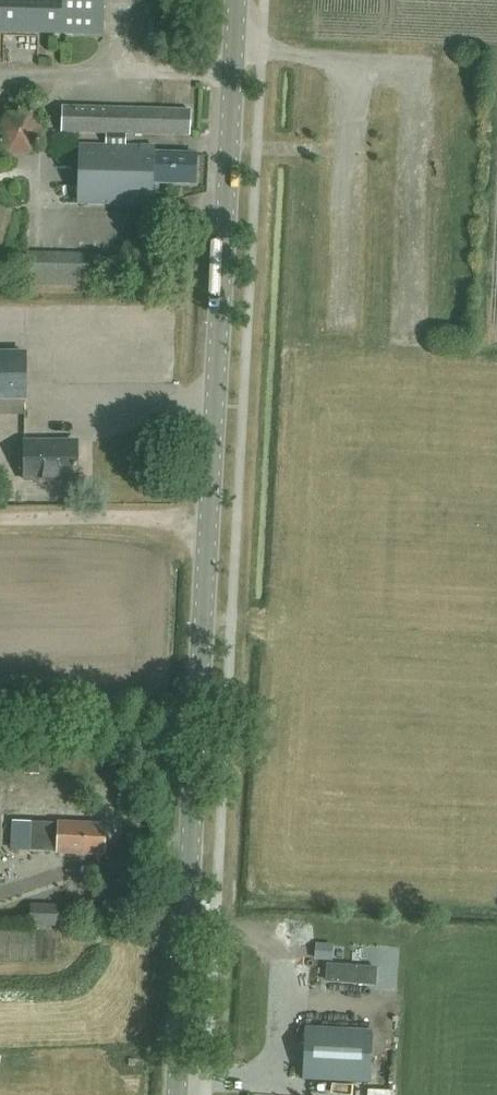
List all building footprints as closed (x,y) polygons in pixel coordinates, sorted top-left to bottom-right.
[(105,0),(0,0),(0,31),(104,34),(105,0)] [(190,136),(192,110),(63,106),(62,133),(190,136)] [(36,111),(8,113),(11,151),(39,149),(36,111)] [(195,184),(196,155),(154,153),(154,147),(80,145),(78,204),(152,206),(153,182),(195,184)] [(129,285),(130,254),(28,251),(26,285),(83,287),(84,283),(129,285)] [(27,400),(27,351),(0,351),(0,400),(27,400)] [(76,480),(76,447),(50,448),(50,442),(25,443),(26,480),(76,480)] [(32,821),(30,850),(56,851),(56,853),(105,855),(106,824),(58,821),(58,822),(32,821)] [(59,905),(31,905),(30,926),(59,926),(59,905)] [(377,985),(378,967),(327,963),(326,982),(377,985)] [(371,1022),(307,1019),(305,1071),(368,1074),(371,1022)]
